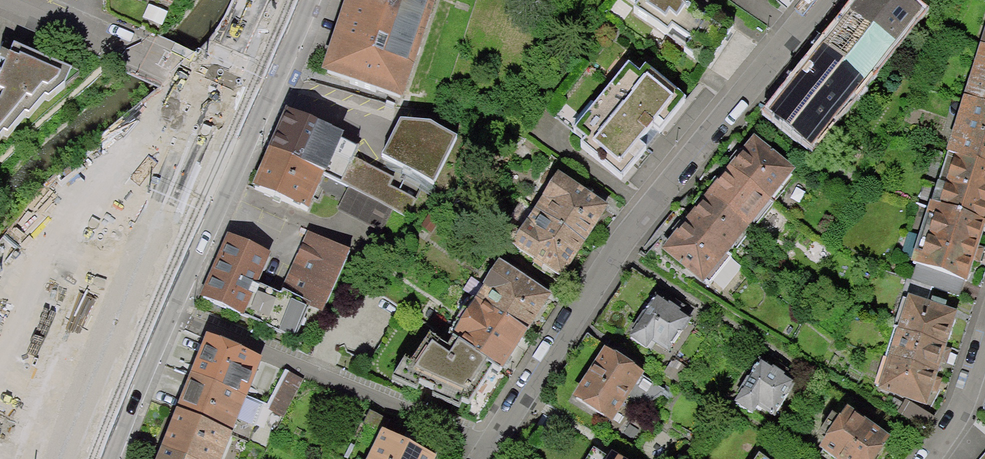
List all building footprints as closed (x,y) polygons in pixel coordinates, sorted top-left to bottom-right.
[(176,12),(181,0),(148,0),(176,12)] [(326,76),(364,90),(409,107),(442,0),(350,0),(326,76)] [(632,1),(642,8),(637,15),(667,36),(672,29),(695,44),(687,55),(709,71),(738,30),(710,9),(704,16),(695,10),(700,3),(695,0),(632,0),(632,1)] [(909,0),(867,0),(769,120),(813,156),(928,15),(909,0)] [(911,283),(959,297),(962,285),(971,287),(984,242),(984,43),(911,283)] [(75,76),(9,45),(0,68),(0,158),(75,76)] [(642,79),(629,69),(577,135),(591,146),(584,154),(623,184),(647,154),(642,146),(654,131),(662,138),(689,104),(647,72),(642,79)] [(287,113),(269,151),(325,176),(344,139),(287,113)] [(431,125),(400,123),(382,159),(434,186),(457,139),(431,125)] [(360,147),(344,139),(325,176),(348,188),(337,211),(381,234),(393,211),(408,218),(417,200),(391,187),(394,179),(355,159),(360,147)] [(798,175),(754,140),(663,252),(706,287),(798,175)] [(269,151),(252,190),(308,213),(325,176),(269,151)] [(611,212),(559,179),(515,249),(567,282),(611,212)] [(310,234),(282,293),(287,295),(313,308),(326,314),(354,254),(310,234)] [(275,259),(229,237),(201,300),(298,343),(313,308),(287,295),(285,300),(261,289),(275,259)] [(555,303),(502,268),(454,341),(507,376),(555,303)] [(911,283),(875,391),(931,409),(961,317),(936,309),(941,293),(911,283)] [(692,324),(657,300),(630,339),(651,354),(657,346),(670,355),(692,324)] [(494,372),(460,349),(429,339),(412,367),(407,365),(395,384),(465,413),(494,372)] [(193,385),(246,406),(248,402),(255,385),(263,366),(209,344),(193,385)] [(670,397),(609,353),(572,404),(612,430),(628,407),(653,411),(670,397)] [(675,363),(664,377),(679,388),(689,374),(675,363)] [(796,385),(760,364),(735,408),(755,420),(759,413),(774,422),(796,385)] [(262,388),(255,385),(248,402),(270,410),(289,373),(272,366),(262,388)] [(307,382),(289,373),(270,410),(280,416),(287,419),(307,382)] [(177,422),(231,444),(239,424),(270,434),(280,416),(270,410),(248,402),(246,406),(193,385),(177,422)] [(849,414),(822,454),(830,458),(882,458),(893,443),(849,414)] [(231,444),(177,422),(162,458),(225,458),(231,444)] [(384,436),(373,458),(432,458),(384,436)]
